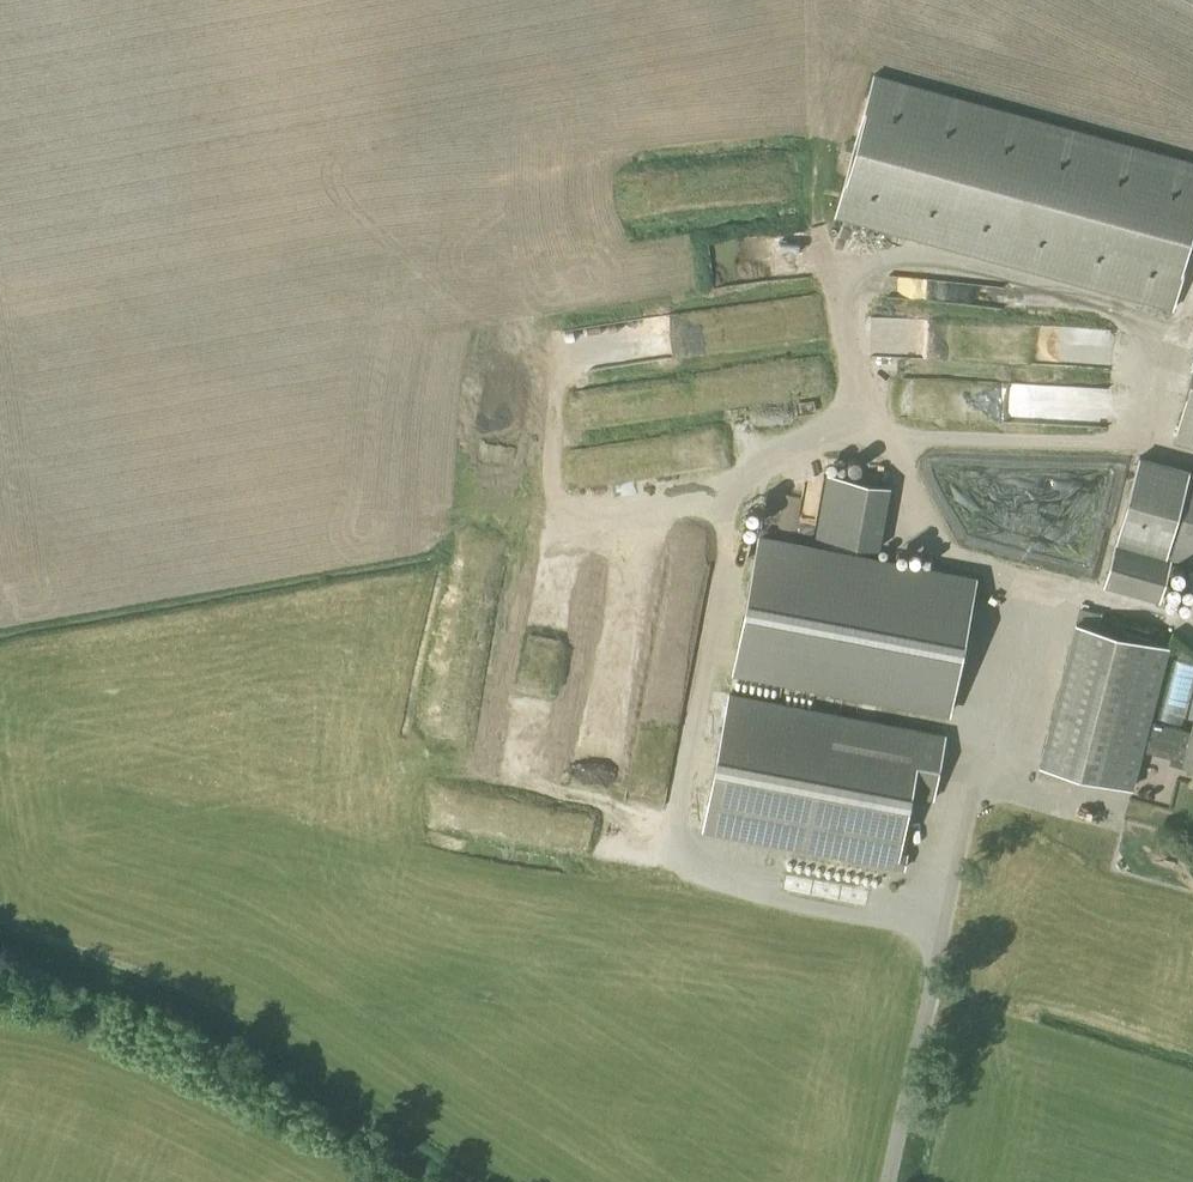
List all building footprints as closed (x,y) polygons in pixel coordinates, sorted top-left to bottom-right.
[(1192,235),(1192,159),(874,73),(834,217),(1173,309),(1192,235)] [(1178,443),(1192,447),(1192,386),(1178,443)] [(1110,388),(1076,388),(1075,416),(1110,416),(1110,388)] [(1188,471),(1139,456),(1116,543),(1104,587),(1176,607),(1188,564),(1192,565),(1192,472),(1188,471)] [(825,523),(823,536),(889,548),(901,482),(831,470),(829,484),(816,482),(809,520),(825,523)] [(810,504),(797,505),(797,492),(775,493),(776,518),(810,516),(810,504)] [(880,564),(759,541),(738,649),(733,673),(950,715),(975,580),(952,576),(880,563),(880,564)] [(1158,698),(1171,647),(1100,628),(1103,613),(1070,604),(1044,706),(1043,706),(1029,758),(1085,774),(1083,779),(1134,792),(1145,749),(1185,760),(1185,761),(1192,763),(1192,730),(1192,733),(1152,723),(1158,698)] [(1192,722),(1192,721),(1192,661),(1182,659),(1169,717),(1192,722)] [(933,799),(945,736),(729,695),(703,830),(897,867),(910,795),(933,799)]
